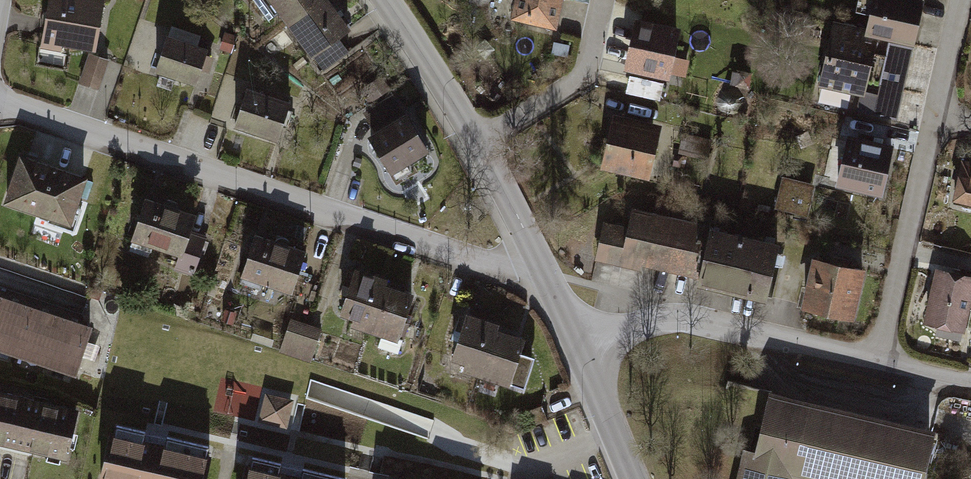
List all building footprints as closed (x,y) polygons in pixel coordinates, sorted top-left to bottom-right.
[(41,39),(94,48),(102,0),(48,0),(41,39)] [(281,20),(293,11),(333,59),(368,31),(346,3),(343,0),(264,0),(281,20)] [(512,18),(554,28),(561,0),(517,0),(512,18)] [(908,0),(875,0),(868,32),(913,42),(921,3),(908,0)] [(680,25),(634,14),(623,63),(669,73),(680,25)] [(896,117),(913,42),(868,32),(836,24),(822,84),(863,94),(860,109),(896,117)] [(217,53),(178,39),(165,75),(204,89),(217,53)] [(106,59),(89,53),(80,82),(97,87),(106,59)] [(298,104),(259,90),(246,126),(285,140),(298,104)] [(419,113),(381,135),(407,179),(445,157),(419,113)] [(658,122),(616,113),(605,159),(647,169),(658,122)] [(890,149),(850,140),(839,186),(880,195),(890,149)] [(18,152),(3,198),(67,219),(82,174),(18,152)] [(954,202),(970,205),(970,164),(963,162),(954,202)] [(785,177),(778,209),(810,217),(818,185),(785,177)] [(155,200),(142,245),(193,259),(190,271),(208,276),(217,244),(208,241),(215,218),(155,200)] [(776,246),(633,214),(629,230),(606,224),(599,256),(642,266),(644,255),(703,269),(701,280),(765,295),(776,246)] [(266,238),(254,278),(305,294),(318,255),(266,238)] [(863,272),(814,262),(804,309),(853,319),(863,272)] [(939,270),(927,323),(963,331),(970,295),(970,277),(939,270)] [(385,281),(357,271),(343,313),(371,322),(382,288),(385,281)] [(411,297),(382,288),(371,322),(369,329),(398,338),(411,297)] [(0,294),(0,346),(11,349),(27,304),(0,294)] [(58,314),(27,304),(11,349),(42,360),(58,314)] [(88,324),(58,314),(42,360),(73,370),(88,324)] [(498,326),(469,317),(456,358),(484,367),(495,334),(498,326)] [(319,331),(293,322),(283,350),(310,359),(319,331)] [(523,343),(495,334),(484,367),(482,374),(510,383),(523,343)] [(0,392),(0,440),(66,455),(77,410),(0,392)] [(295,401),(265,395),(259,422),(289,429),(295,401)] [(750,478),(941,478),(952,433),(785,396),(772,455),(756,452),(750,478)] [(394,442),(401,416),(373,408),(365,433),(394,442)] [(108,431),(97,477),(105,478),(203,478),(209,454),(206,454),(208,446),(166,436),(164,444),(140,439),(141,431),(115,424),(113,432),(108,431)] [(244,462),(240,478),(344,478),(344,477),(302,467),(300,476),(276,470),(278,462),(251,456),(249,463),(244,462)]
